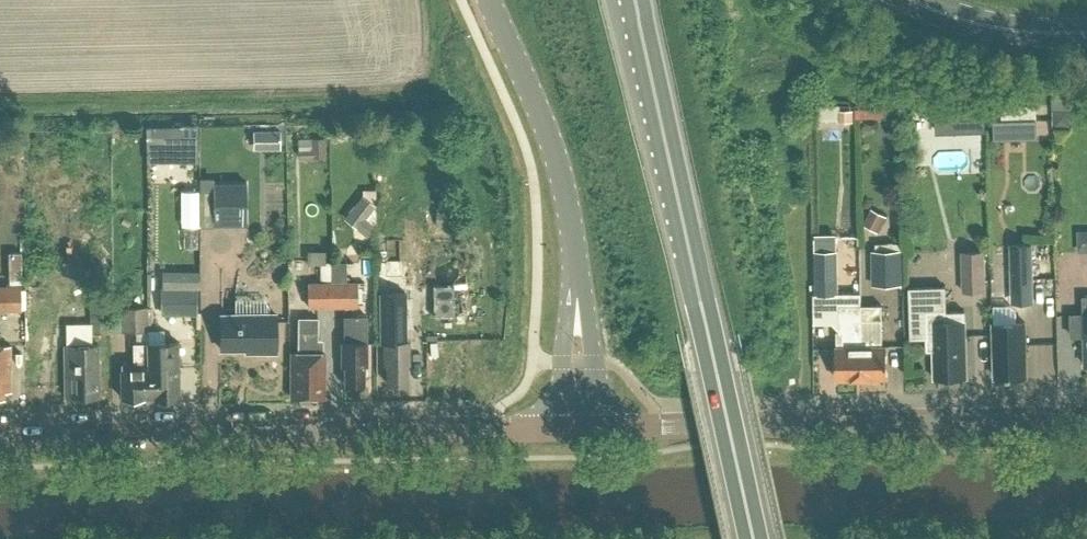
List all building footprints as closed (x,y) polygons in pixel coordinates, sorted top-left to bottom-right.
[(811,118),(836,116),(835,102),(810,104),(811,118)] [(987,137),(1030,136),(1029,103),(995,104),(996,117),(987,117),(987,137)] [(942,109),(942,132),(967,131),(967,108),(942,109)] [(281,131),(255,131),(255,149),(281,149),(281,131)] [(198,134),(180,135),(180,160),(198,160),(198,134)] [(213,225),(245,225),(245,181),(213,181),(213,225)] [(363,196),(345,218),(367,236),(375,226),(366,219),(376,206),(363,196)] [(437,208),(435,224),(456,226),(457,209),(437,208)] [(1009,243),(1011,303),(1034,302),(1032,242),(1009,243)] [(871,249),(872,284),(902,284),(902,249),(871,249)] [(986,290),(985,249),(961,250),(962,291),(986,290)] [(862,378),(861,304),(860,292),(838,292),(838,250),(815,250),(815,293),(814,293),(814,322),(833,322),(839,330),(839,332),(842,332),(842,346),(836,346),(837,378),(862,378)] [(162,287),(196,288),(199,288),(199,270),(162,270),(162,287)] [(332,283),(332,306),(356,306),(355,282),(332,283)] [(308,283),(308,307),(332,306),(332,283),(308,283)] [(109,332),(109,284),(91,284),(91,332),(109,332)] [(0,285),(0,310),(21,310),(21,285),(0,285)] [(935,377),(966,376),(964,312),(946,312),(946,286),(909,286),(910,337),(927,337),(928,350),(935,349),(935,377)] [(196,288),(162,287),(160,287),(160,314),(196,314),(196,288)] [(380,292),(380,342),(384,342),(384,365),(387,365),(387,383),(391,383),(391,386),(402,385),(402,383),(406,383),(406,357),(409,356),(408,340),(406,340),(405,292),(380,292)] [(440,308),(457,306),(456,294),(439,296),(440,308)] [(1083,314),(1071,314),(1071,335),(1085,335),(1085,365),(1086,365),(1086,295),(1083,296),(1083,314)] [(861,304),(862,378),(888,378),(887,345),(881,345),(881,304),(861,304)] [(146,329),(146,306),(120,306),(120,329),(146,329)] [(275,313),(220,314),(221,349),(258,348),(258,353),(275,353),(275,313)] [(366,316),(343,316),(343,341),(341,341),(341,366),(344,366),(344,384),(348,384),(351,386),(358,386),(360,383),(364,383),(364,359),(367,359),(366,316)] [(291,353),(291,396),(324,396),(324,352),(317,352),(317,318),(298,318),(298,353),(291,353)] [(1026,322),(993,322),(995,375),(1007,375),(1007,377),(1027,377),(1026,322)] [(133,364),(121,364),(121,397),(149,397),(147,342),(132,343),(133,364)] [(147,342),(149,397),(176,397),(175,365),(178,365),(178,342),(147,342)] [(94,396),(94,375),(98,375),(98,344),(64,344),(65,397),(94,396)] [(4,398),(4,391),(10,391),(10,345),(0,345),(0,398),(4,398)]
